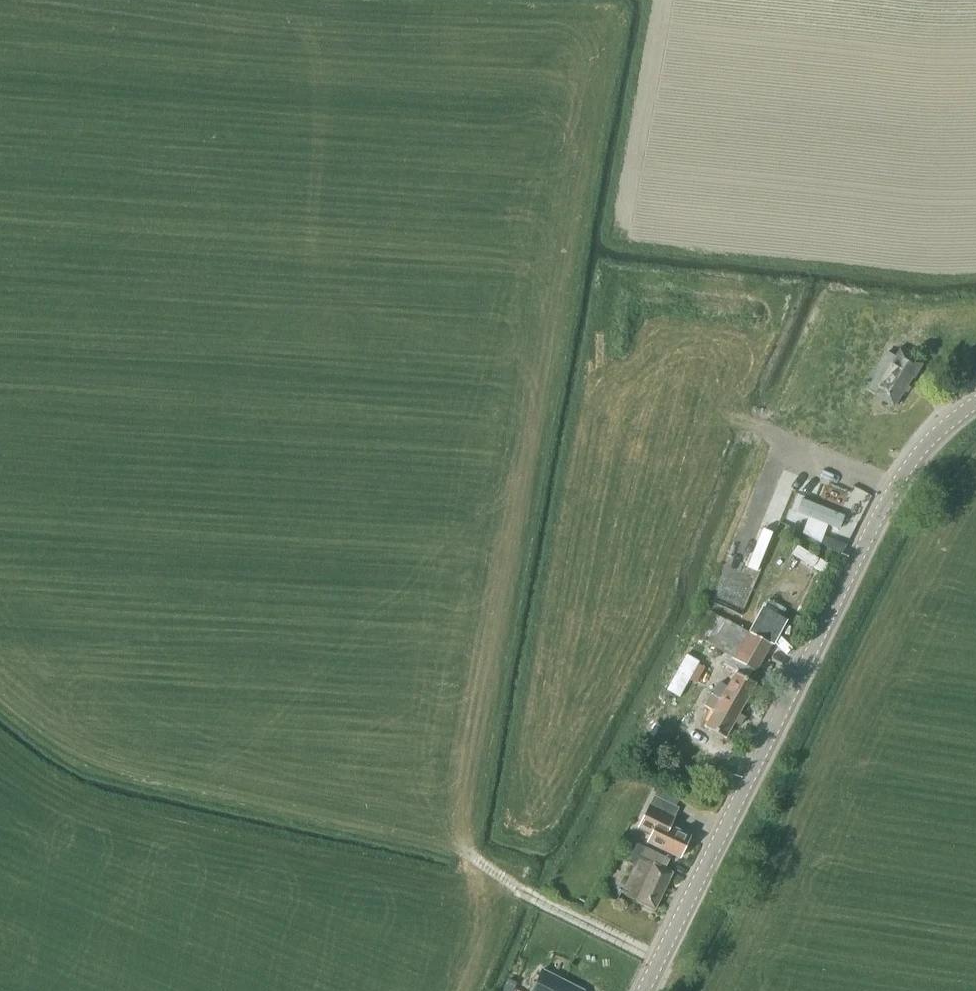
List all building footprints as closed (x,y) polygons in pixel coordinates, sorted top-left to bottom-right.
[(924,360),(901,346),(894,357),(886,352),(879,364),(865,389),(873,395),(893,407),(911,377),(913,378),(924,360)] [(844,516),(801,499),(795,513),(838,530),(844,516)] [(705,727),(724,738),(733,722),(740,725),(744,718),(737,714),(755,683),(746,679),(752,669),(755,671),(770,645),(736,626),(722,652),(727,655),(722,665),(735,673),(720,699),(712,695),(705,707),(714,712),(705,727)] [(679,858),(690,836),(669,826),(678,808),(653,796),(638,827),(651,834),(647,842),(679,858)] [(617,859),(632,867),(620,892),(654,910),(672,873),(664,869),(669,860),(627,838),(617,859)] [(583,990),(540,969),(529,990),(583,990)]
